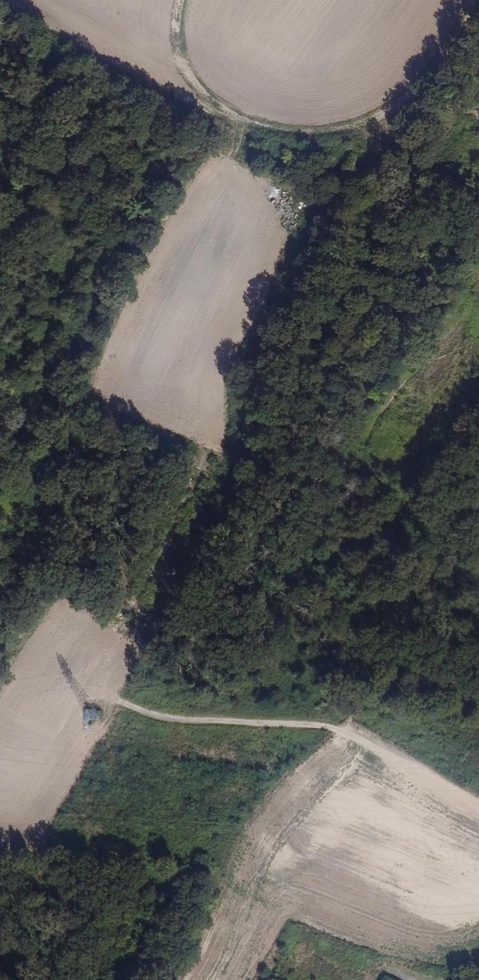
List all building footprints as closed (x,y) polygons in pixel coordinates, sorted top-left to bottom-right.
[(85,708),(84,718),(94,719),(95,709),(85,708)]
